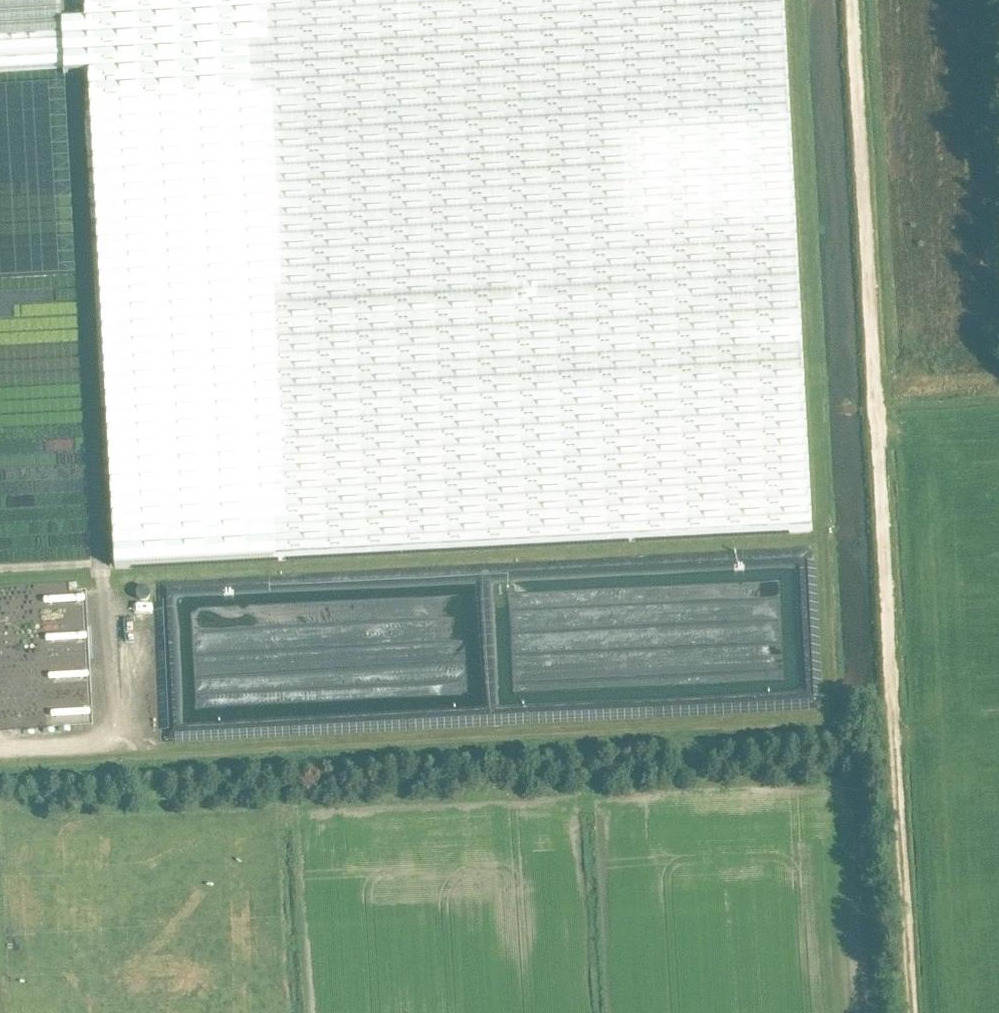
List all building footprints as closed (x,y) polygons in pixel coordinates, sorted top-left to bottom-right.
[(64,67),(65,73),(89,72),(86,19),(62,21),(61,0),(0,0),(0,70),(64,67)] [(86,19),(89,72),(115,567),(811,530),(782,0),(85,0),(86,19)]
